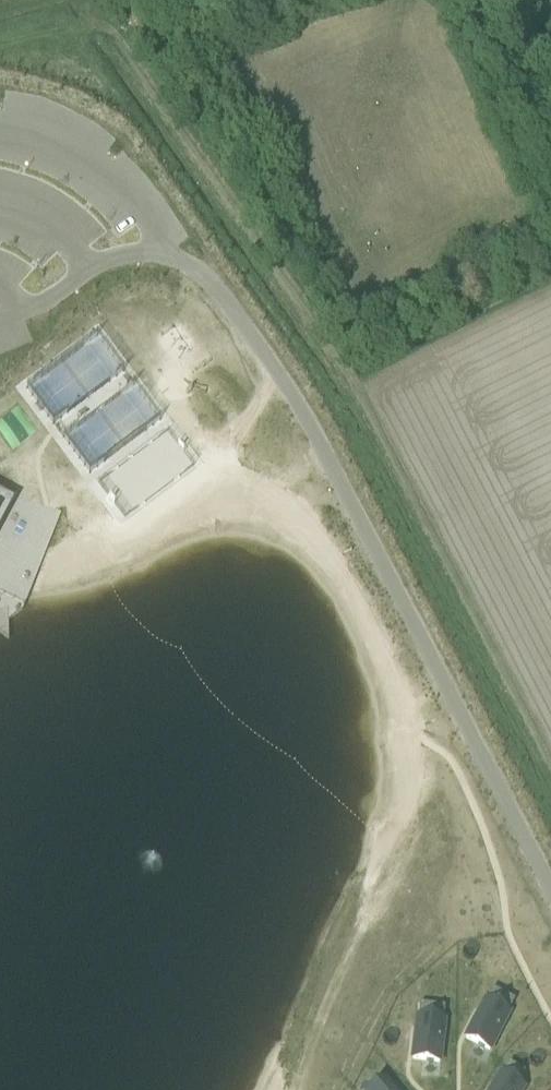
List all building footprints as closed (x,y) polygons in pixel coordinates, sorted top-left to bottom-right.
[(9,502),(0,497),(0,520),(9,502)] [(478,1012),(465,1036),(476,1042),(489,1048),(508,1011),(514,998),(492,986),(485,999),(479,1010),(478,1012)] [(415,1032),(412,1057),(416,1058),(438,1060),(443,1018),(444,1004),(419,1001),(418,1015),(417,1015),(415,1028),(415,1032)] [(489,1089),(520,1089),(523,1086),(517,1082),(524,1070),(508,1060),(501,1073),(500,1072),(494,1083),(492,1085),(489,1089)] [(371,1089),(394,1089),(385,1079),(377,1085),(371,1089)]
